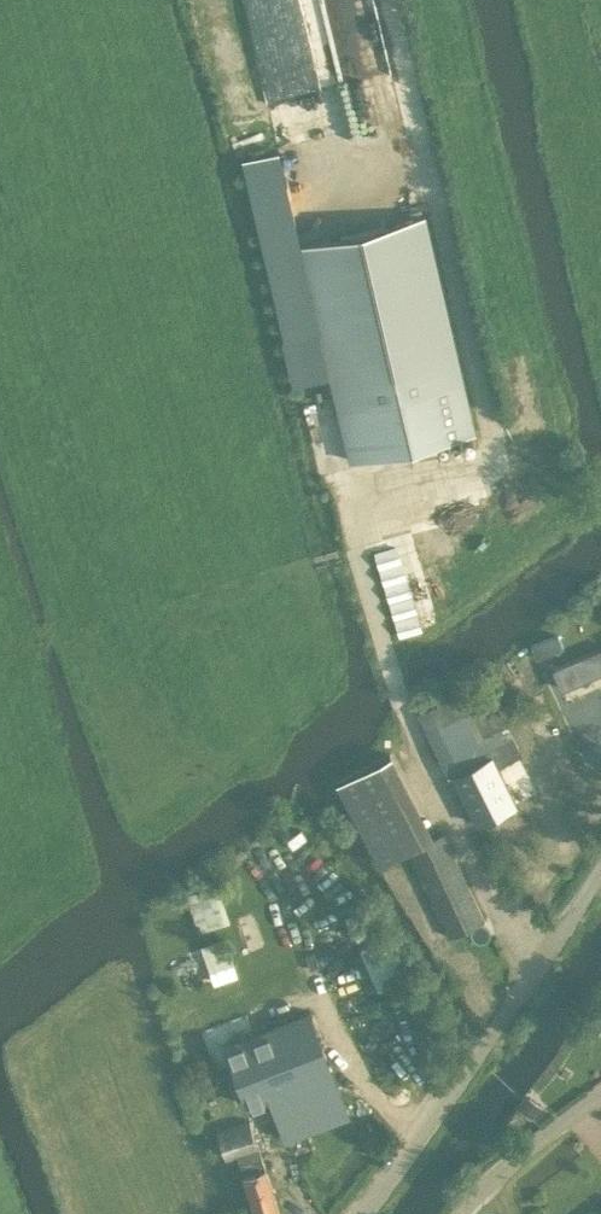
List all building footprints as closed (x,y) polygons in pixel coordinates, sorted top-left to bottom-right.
[(427,213),(299,243),(349,461),(477,431),(427,213)] [(405,613),(399,617),(419,645),(462,613),(440,585),(416,603),(405,613)] [(537,659),(565,647),(559,634),(531,647),(537,659)] [(576,672),(586,690),(600,681),(600,656),(576,672)] [(486,678),(417,712),(441,759),(449,776),(454,773),(478,821),(517,802),(499,766),(524,754),(486,678)] [(397,752),(338,782),(380,865),(410,849),(424,841),(435,835),(397,752)] [(424,841),(410,849),(451,935),(485,919),(444,832),(435,835),(424,841)] [(229,922),(218,886),(187,896),(199,931),(213,927),(229,922)] [(180,994),(235,976),(224,941),(169,959),(180,994)] [(270,1144),(349,1115),(310,1010),(227,1041),(249,1103),(262,1098),(268,1114),(260,1117),(270,1144)] [(251,1118),(218,1127),(227,1156),(238,1154),(243,1170),(264,1163),(251,1118)] [(256,1213),(280,1213),(264,1163),(243,1170),(256,1213)]
